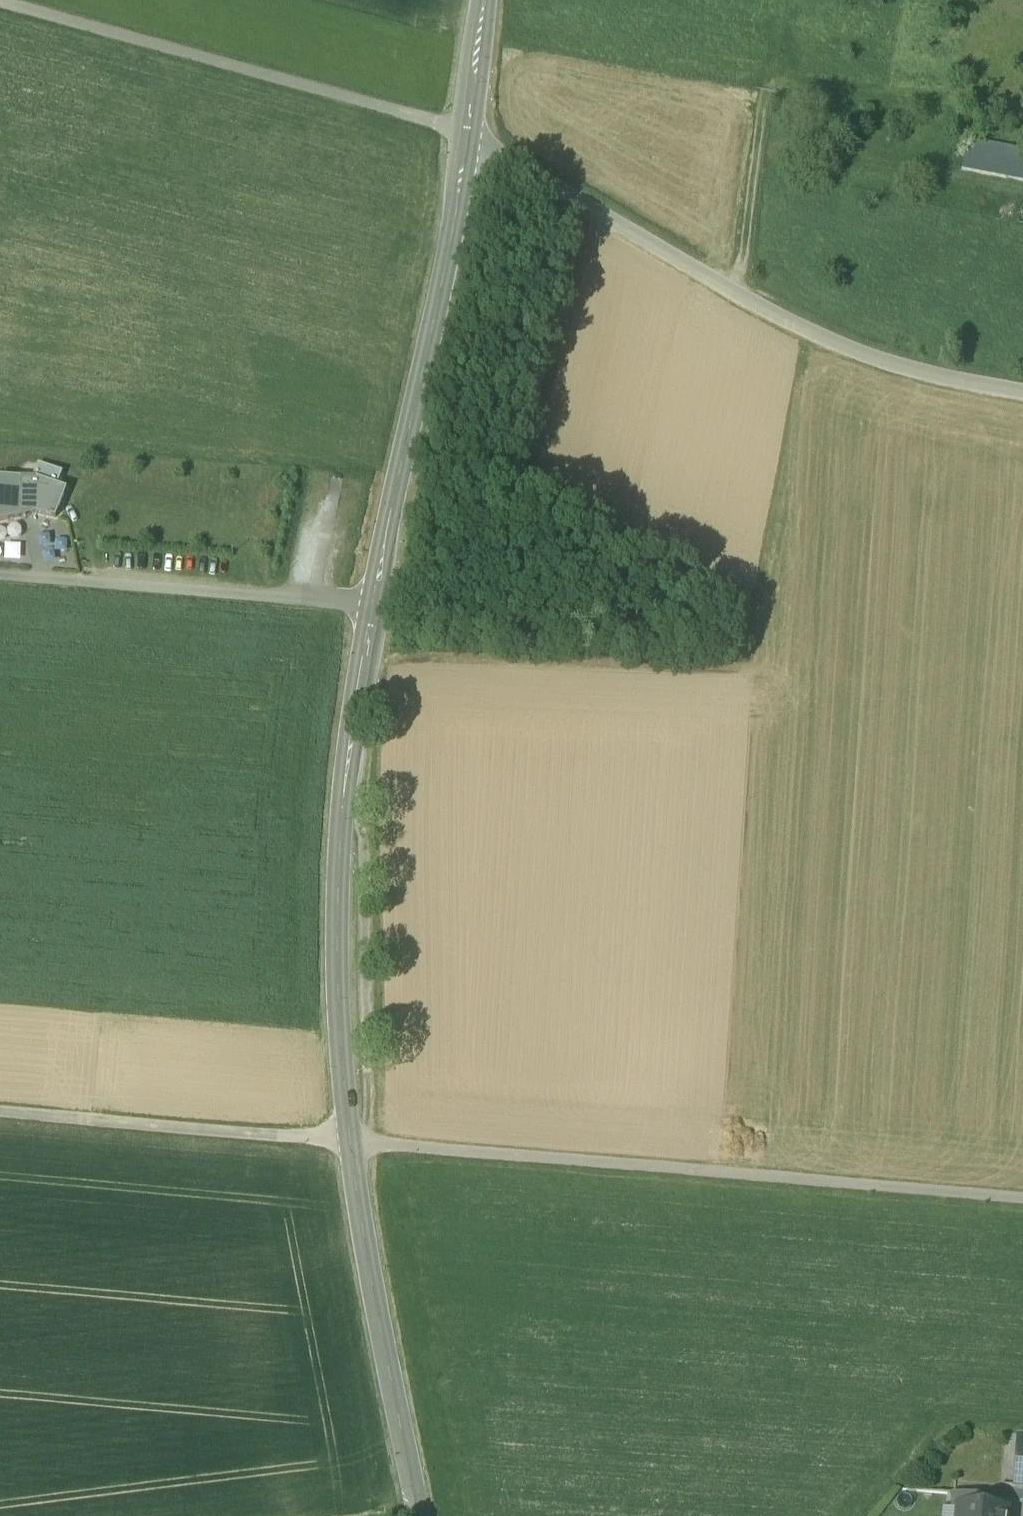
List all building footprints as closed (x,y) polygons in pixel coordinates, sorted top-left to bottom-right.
[(968,144),(963,173),(1022,184),(1022,154),(968,144)] [(0,478),(0,522),(36,514),(56,519),(67,491),(37,480),(0,478)] [(988,1496),(954,1493),(953,1506),(959,1507),(959,1505),(987,1508),(988,1496)] [(959,1505),(959,1507),(958,1515),(1003,1515),(1003,1509),(987,1508),(959,1505)]
